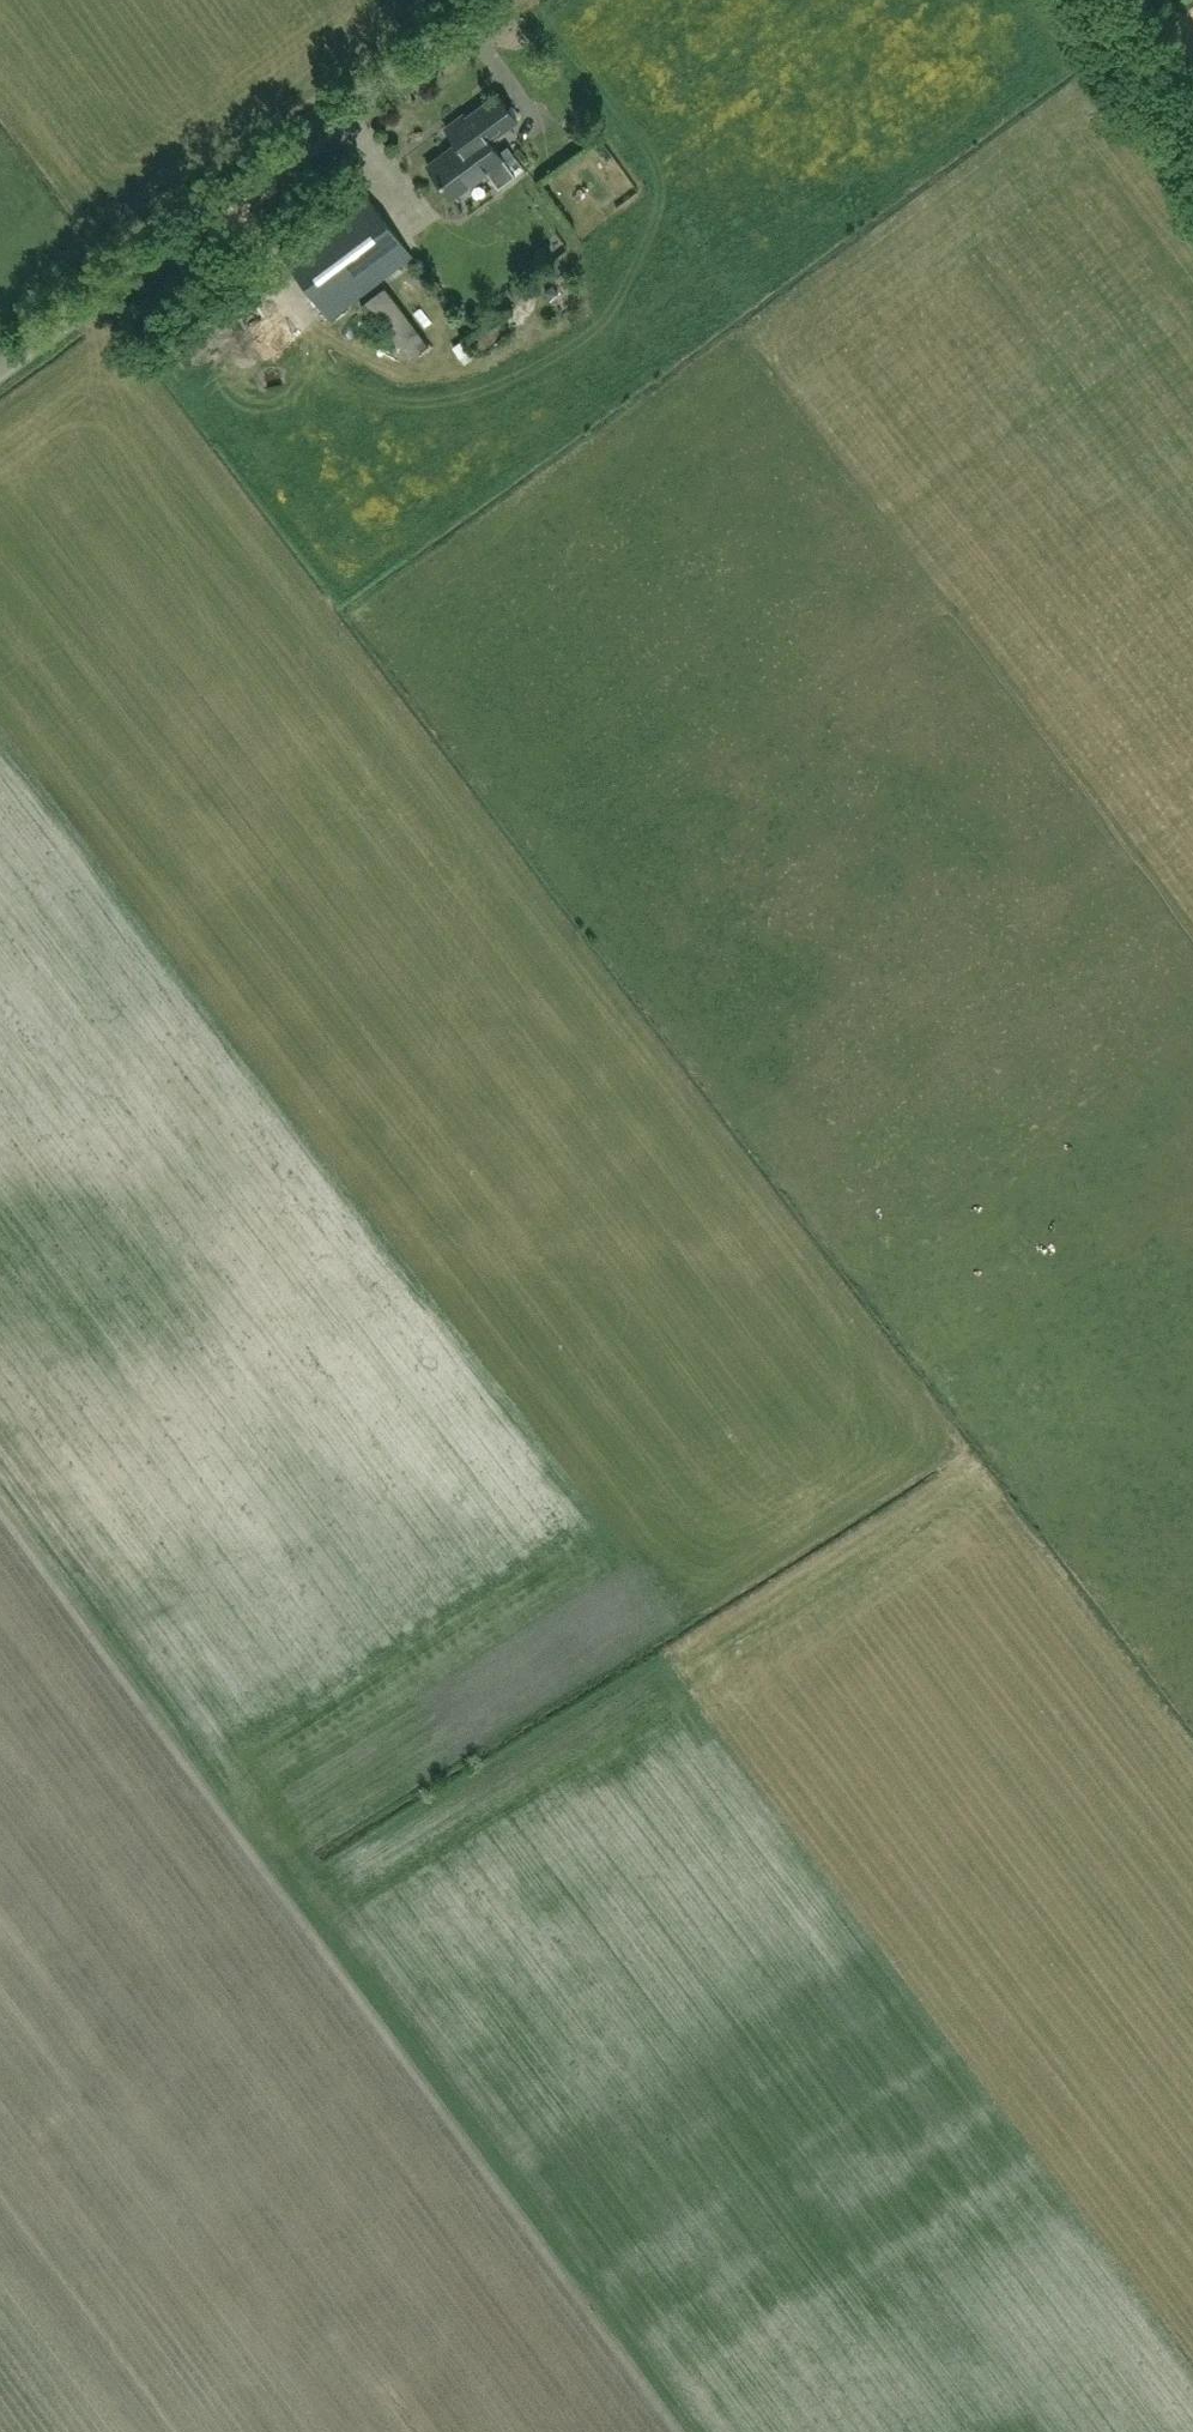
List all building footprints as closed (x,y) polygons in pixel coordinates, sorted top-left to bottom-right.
[(445,128),(456,143),(466,156),(490,139),(517,119),(498,93),(465,118),(463,115),(445,128)] [(466,156),(456,143),(427,164),(451,197),(486,171),(498,186),(515,173),(490,139),(466,156)] [(413,254),(364,189),(281,251),(329,316),(413,254)] [(390,330),(401,325),(411,345),(424,339),(394,276),(370,288),(390,330)]
